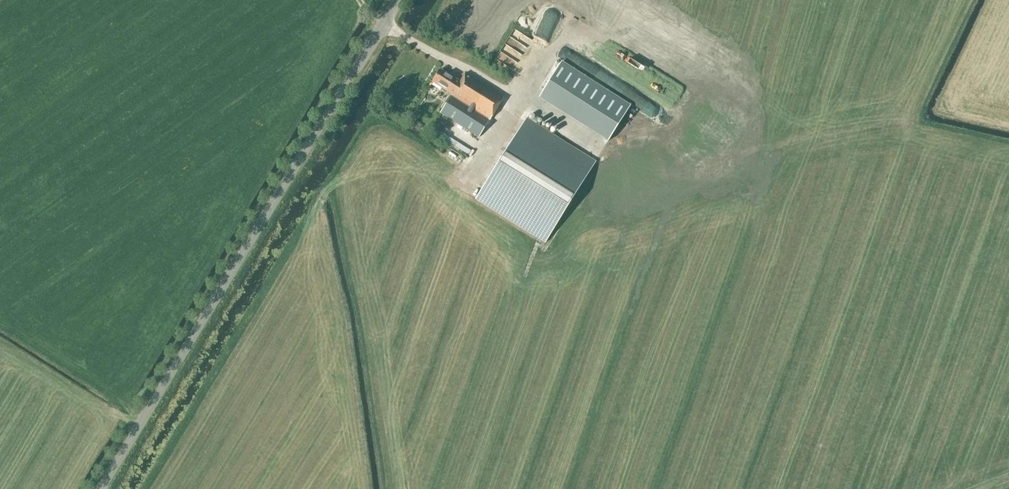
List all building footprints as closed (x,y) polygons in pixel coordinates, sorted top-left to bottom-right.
[(478,138),(504,97),(465,73),(459,82),(440,70),(432,82),(452,95),(440,114),(478,138)] [(553,76),(536,103),(604,146),(621,118),(553,76)] [(595,163),(526,119),(476,199),(545,242),(595,163)]
